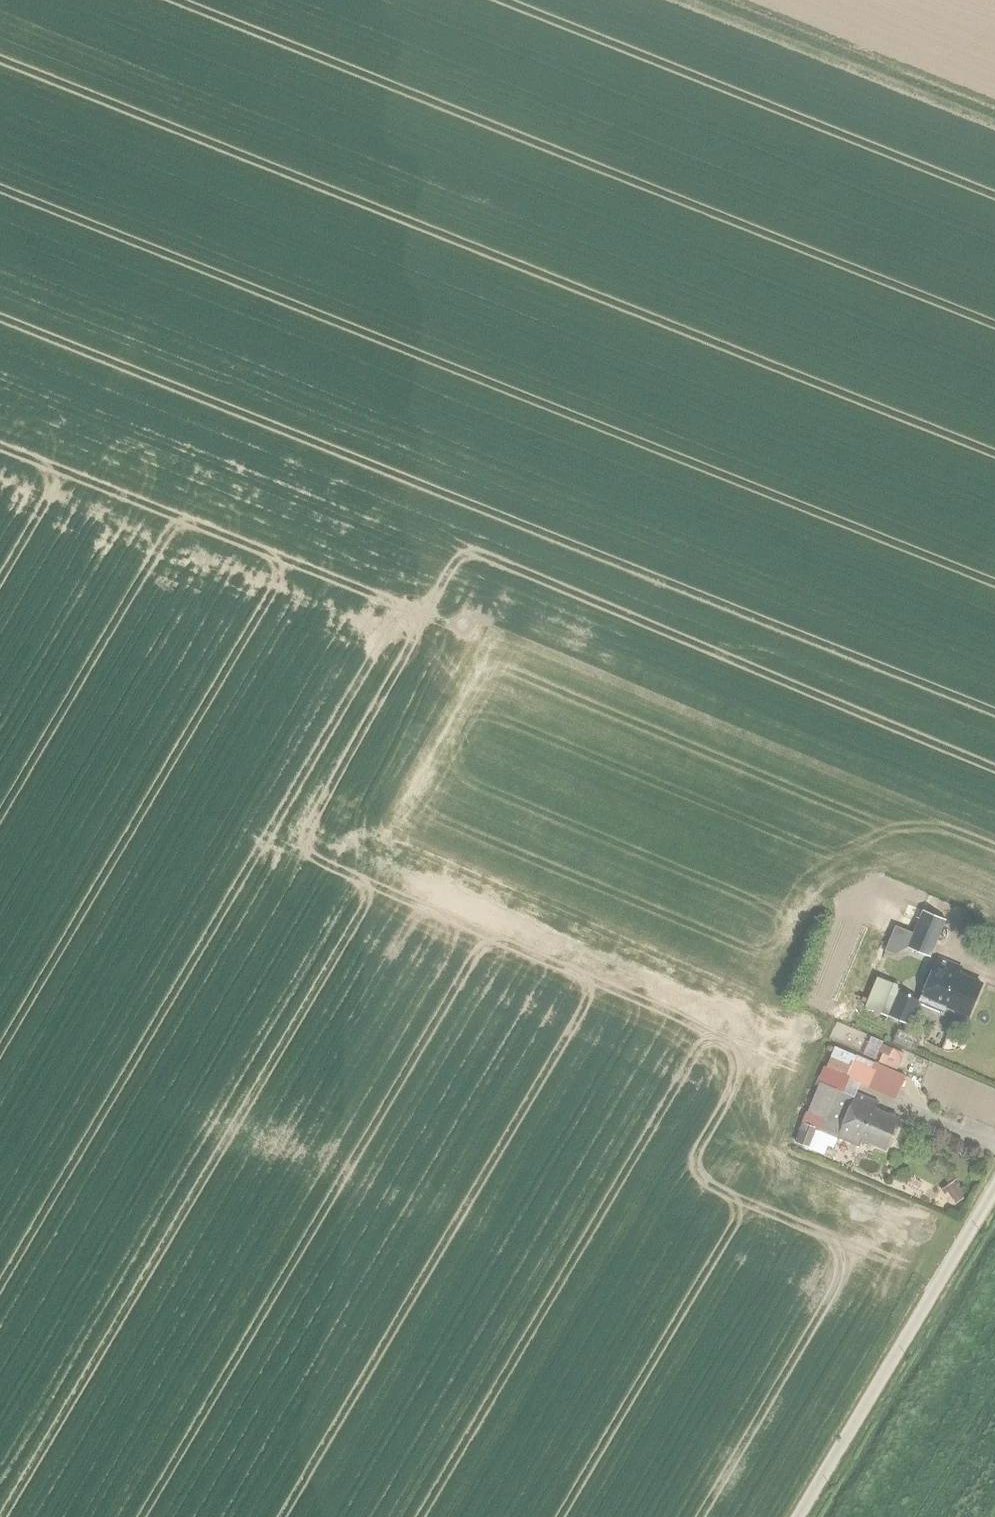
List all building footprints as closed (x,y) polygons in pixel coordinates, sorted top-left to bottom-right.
[(928,949),(944,912),(922,903),(913,925),(907,940),(928,949)] [(907,940),(913,925),(896,918),(886,942),(894,946),(907,940)] [(968,1009),(982,973),(960,964),(961,962),(935,952),(918,994),(943,1004),(945,999),(968,1009)] [(887,1007),(898,982),(876,972),(865,998),(887,1007)] [(907,1016),(918,990),(898,982),(887,1007),(907,1016)] [(895,1090),(904,1067),(834,1039),(820,1073),(854,1087),(855,1084),(858,1076),(895,1090)] [(854,1087),(820,1073),(809,1102),(825,1109),(842,1116),(854,1087)] [(842,1116),(825,1109),(820,1121),(859,1137),(861,1131),(885,1140),(898,1108),(876,1100),(879,1093),(855,1084),(854,1087),(842,1116)] [(808,1138),(816,1119),(803,1114),(795,1133),(808,1138)] [(964,1191),(953,1175),(943,1182),(954,1198),(964,1191)]
